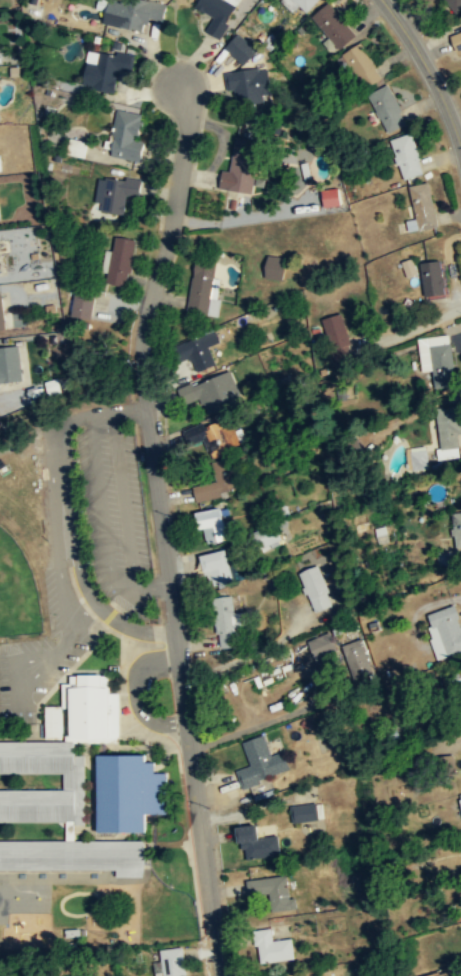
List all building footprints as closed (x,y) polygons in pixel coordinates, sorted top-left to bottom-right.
[(163,22),(166,5),(133,0),(106,0),(103,25),(143,32),(145,19),(163,22)] [(191,8),(213,17),(206,33),(222,40),(239,0),(194,0),(191,8)] [(298,6),(306,13),(319,0),(278,0),(291,13),(298,6)] [(453,13),(460,7),(460,0),(443,0),(453,13)] [(310,17),(338,51),(356,37),(329,3),(310,17)] [(256,50),(242,64),(224,46),(237,32),(256,50)] [(450,36),(455,51),(460,49),(460,33),(450,36)] [(363,89),(382,77),(360,43),(342,55),(363,89)] [(133,54),(87,52),(84,90),(115,92),(116,71),(132,72),(133,54)] [(227,92),(234,91),(235,100),(270,95),(267,68),(225,74),(227,92)] [(388,133),(406,122),(386,87),(368,96),(388,133)] [(138,161),(145,115),(116,111),(109,157),(138,161)] [(402,180),(423,174),(411,134),(389,141),(402,180)] [(230,172),(221,171),(219,189),(252,194),(260,141),(235,138),(230,172)] [(125,214),(125,198),(139,198),(140,179),(100,178),(99,214),(125,214)] [(414,231),(437,227),(428,183),(405,187),(414,231)] [(337,205),(336,188),(319,189),(320,206),(337,205)] [(106,283),(128,287),(135,240),(113,237),(106,283)] [(265,276),(282,278),(285,258),(269,255),(265,276)] [(195,257),(186,314),(211,318),(220,261),(195,257)] [(399,261),(404,277),(415,273),(410,257),(399,261)] [(443,294),(441,261),(421,262),(423,295),(443,294)] [(73,291),(72,318),(92,319),(94,292),(73,291)] [(336,360),(352,356),(340,315),(324,319),(336,360)] [(176,345),(183,363),(190,360),(195,373),(216,366),(209,347),(219,344),(214,331),(176,345)] [(422,372),(450,372),(450,338),(423,337),(422,372)] [(19,382),(19,348),(0,348),(0,382),(19,382)] [(240,405),(230,373),(181,388),(186,404),(200,399),(206,416),(240,405)] [(460,448),(460,434),(457,407),(435,410),(441,451),(460,448)] [(245,445),(239,425),(221,431),(218,421),(184,431),(189,447),(203,442),(208,457),(245,445)] [(410,470),(426,468),(424,446),(407,448),(410,470)] [(227,473),(191,489),(198,505),(234,489),(227,473)] [(228,540),(220,507),(196,513),(204,545),(228,540)] [(453,547),(460,547),(460,512),(451,512),(453,547)] [(259,544),(278,542),(277,531),(258,532),(259,544)] [(204,576),(210,575),(213,586),(234,581),(227,550),(199,556),(204,576)] [(315,613),(334,605),(318,566),(298,573),(315,613)] [(234,614),(232,596),(212,598),(217,649),(244,646),(241,613),(234,614)] [(460,652),(460,627),(455,606),(424,615),(436,659),(460,652)] [(304,639),(307,647),(303,648),(306,660),(335,652),(329,632),(304,639)] [(348,678),(369,674),(362,638),(342,642),(348,678)] [(116,741),(117,692),(105,692),(105,673),(67,673),(67,682),(59,682),(59,707),(64,707),(63,741),(116,741)] [(58,738),(58,704),(42,704),(42,738),(58,738)] [(241,743),(250,766),(235,771),(241,789),(289,771),(282,753),(272,757),(263,735),(241,743)] [(60,772),(60,788),(0,788),(0,821),(71,821),(71,824),(82,824),(81,753),(70,753),(70,740),(0,740),(0,772),(60,772)] [(167,812),(166,773),(154,773),(153,762),(144,762),(144,754),(98,754),(98,830),(121,831),(145,831),(145,812),(155,812),(167,812)] [(313,818),(310,802),(289,805),(291,822),(313,818)] [(279,857),(278,836),(260,837),(259,826),(239,828),(241,859),(279,857)] [(146,857),(143,840),(0,840),(0,868),(116,868),(116,876),(143,876),(146,857)] [(289,877),(246,880),(247,899),(266,898),(268,913),(292,911),(289,877)] [(257,963),(294,959),(292,939),(272,941),(271,930),(254,932),(257,963)] [(182,948),(157,952),(160,975),(186,975),(182,948)]
